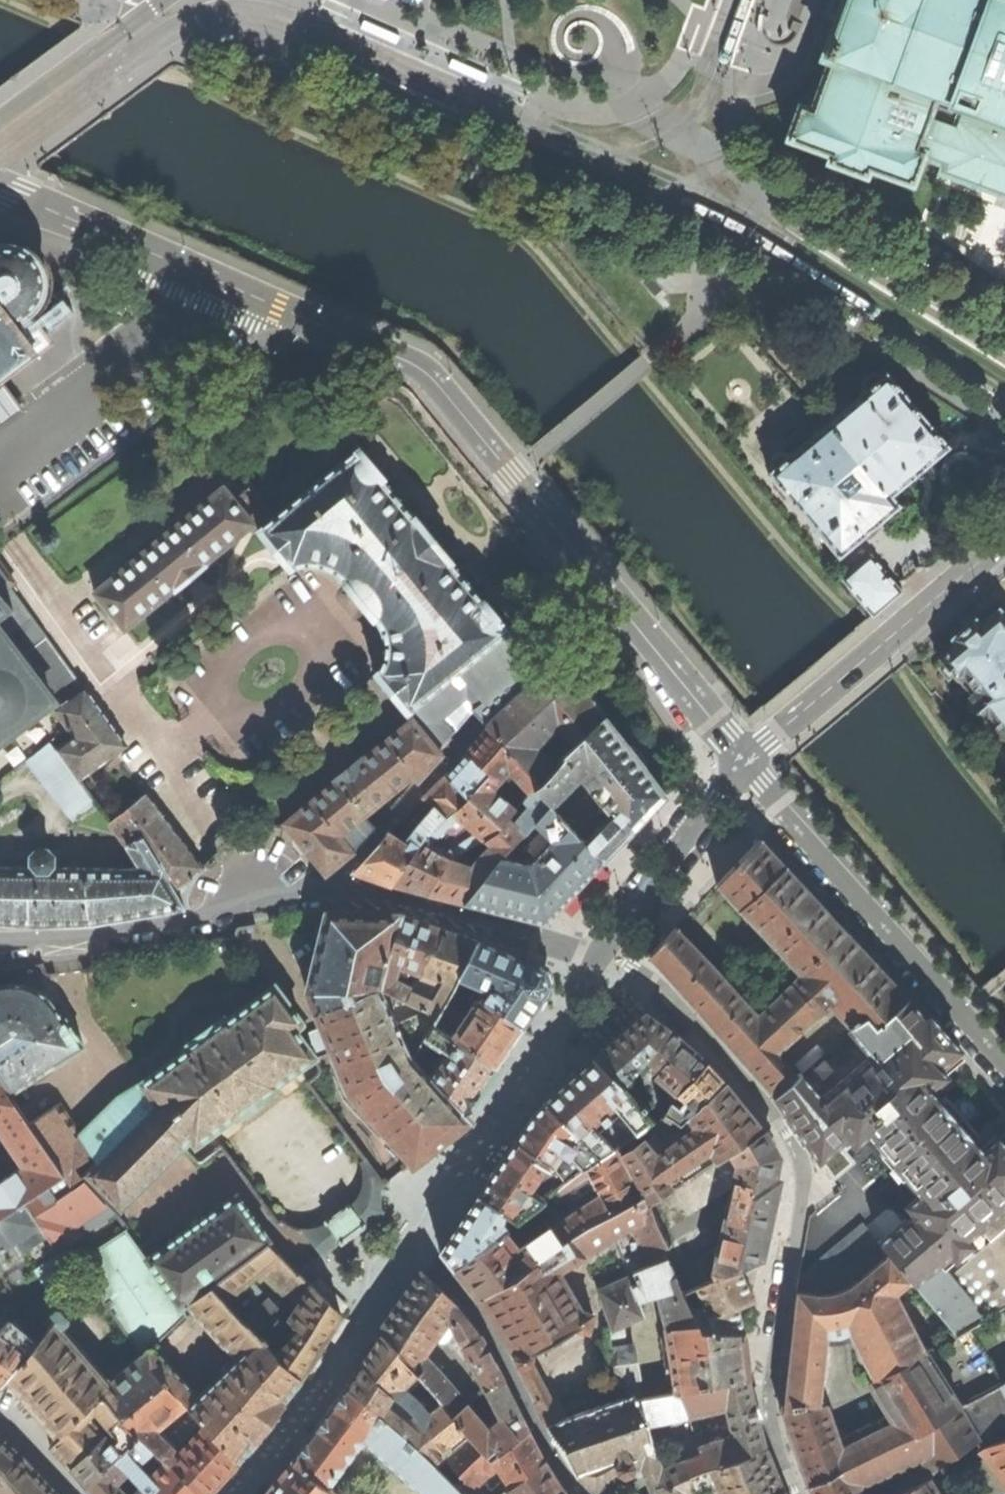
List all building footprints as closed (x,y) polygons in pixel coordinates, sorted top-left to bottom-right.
[(827,17),(834,19),(819,58),(826,61),(809,107),(798,103),(785,139),(789,141),(828,155),(826,162),(866,177),(868,170),(912,186),(923,156),(942,163),(939,171),(996,192),(1004,195),(1004,0),(834,0),(827,17)] [(361,25),(360,28),(396,44),(399,36),(395,34),(363,21),(361,25)] [(449,63),(448,67),(484,82),(488,75),(483,72),(451,59),(449,63)] [(34,316),(31,312),(39,304),(43,305),(46,300),(42,298),(44,293),(45,287),(49,287),(50,280),(46,280),(45,275),(44,269),(47,267),(45,262),(41,262),(38,258),(34,253),(36,250),(32,247),(29,249),(24,246),(19,244),(19,240),(13,239),(13,242),(7,241),(0,242),(0,238),(0,377),(35,352),(51,340),(34,316)] [(846,389),(818,412),(889,496),(947,447),(885,374),(870,386),(863,378),(847,376),(844,378),(843,383),(846,389)] [(0,388),(0,424),(23,408),(5,384),(0,388)] [(768,472),(838,555),(868,531),(897,506),(889,496),(818,412),(789,436),(785,432),(781,432),(777,435),(776,451),(783,460),(768,472)] [(407,711),(411,708),(506,630),(507,629),(482,600),(481,601),(450,563),(451,562),(414,516),(413,517),(382,479),(383,478),(358,448),(273,518),(259,530),(258,530),(290,569),(293,566),(299,564),(303,563),(309,563),(318,564),(326,567),(332,570),(338,574),(345,580),(343,582),(374,619),(376,618),(380,625),(384,633),(385,639),(386,647),(385,655),(383,664),(380,669),(379,671),(376,673),(407,711)] [(204,565),(254,524),(233,500),(223,488),(94,592),(124,629),(174,589),(175,591),(205,566),(204,565)] [(233,500),(254,524),(259,530),(273,518),(248,488),(233,500)] [(841,573),(875,614),(897,596),(862,555),(841,573)] [(13,610),(21,603),(9,587),(14,582),(0,564),(0,595),(13,610)] [(53,700),(5,638),(20,626),(9,612),(13,610),(0,595),(0,740),(53,700)] [(9,612),(20,626),(31,617),(21,603),(13,610),(9,612)] [(998,608),(979,624),(975,619),(963,629),(952,638),(956,644),(938,658),(955,679),(957,678),(975,699),(968,705),(979,719),(986,713),(1004,736),(1004,616),(998,608)] [(416,714),(443,743),(472,711),(483,722),(538,671),(531,663),(533,662),(506,630),(411,708),(416,714)] [(64,702),(83,688),(47,637),(27,652),(64,702)] [(483,722),(487,727),(520,765),(521,766),(538,784),(555,766),(537,748),(558,727),(574,743),(604,716),(590,695),(555,655),(538,671),(483,722)] [(83,688),(64,702),(53,710),(67,728),(48,742),(78,781),(126,746),(83,688)] [(446,749),(443,743),(416,714),(362,758),(361,757),(332,781),(332,782),(283,822),(289,830),(322,871),(325,873),(329,872),(352,852),(375,827),(365,816),(413,776),(417,781),(446,749)] [(627,745),(604,716),(574,743),(559,758),(561,760),(555,766),(538,784),(533,789),(549,804),(550,803),(578,775),(611,815),(584,841),(601,861),(638,823),(665,795),(642,765),(643,764),(628,745),(627,745)] [(477,739),(467,752),(488,773),(467,797),(500,826),(508,817),(519,803),(496,784),(508,771),(529,793),(533,789),(538,784),(521,766),(520,765),(487,727),(477,739)] [(78,781),(48,742),(26,759),(72,819),(94,803),(78,781)] [(460,759),(447,774),(467,797),(488,773),(467,752),(460,759)] [(389,834),(355,871),(374,878),(392,884),(415,852),(467,797),(447,774),(425,797),(434,807),(419,824),(403,844),(389,834)] [(457,901),(463,902),(501,858),(513,844),(549,804),(533,789),(529,793),(523,799),(528,805),(513,823),(508,817),(500,826),(484,839),(490,846),(470,866),(466,864),(469,857),(459,854),(450,858),(426,893),(457,901)] [(196,879),(204,870),(146,793),(110,823),(126,844),(143,833),(183,908),(189,906),(189,903),(189,896),(191,887),(196,879)] [(412,890),(426,893),(450,858),(459,854),(484,839),(500,826),(467,797),(415,852),(392,884),(412,890)] [(567,896),(601,861),(584,841),(550,803),(549,804),(513,844),(532,862),(526,864),(501,858),(463,902),(499,911),(544,921),(567,896)] [(140,867),(53,867),(35,867),(37,924),(85,923),(109,920),(183,908),(143,833),(126,844),(140,867)] [(656,963),(775,1096),(797,1076),(778,1052),(829,1005),(847,1024),(848,1027),(866,1015),(875,1026),(908,998),(792,873),(761,840),(717,885),(801,974),(758,1015),(677,927),(650,955),(656,963)] [(37,924),(35,867),(53,867),(53,855),(46,848),(37,849),(30,854),(30,867),(0,866),(0,922),(2,922),(26,924),(37,924)] [(307,991),(381,988),(398,914),(360,913),(325,912),(307,991)] [(398,914),(381,988),(400,998),(409,985),(394,977),(397,964),(420,972),(436,926),(418,920),(398,914)] [(453,932),(436,926),(420,972),(419,974),(417,974),(409,985),(400,998),(434,1015),(439,1007),(440,1006),(451,987),(451,986),(457,975),(475,939),(453,932)] [(509,953),(475,939),(457,975),(491,990),(483,999),(519,1024),(530,1009),(547,983),(543,969),(509,953)] [(9,1093),(82,1045),(64,1017),(60,1019),(58,1014),(55,1010),(49,1002),(45,997),(39,992),(33,989),(26,986),(19,984),(11,983),(0,984),(0,1080),(9,1093)] [(155,1106),(150,1110),(184,1144),(190,1138),(194,1144),(234,1115),(235,1116),(275,1086),(275,1085),(300,1067),(309,1079),(319,1071),(319,1067),(314,1057),(313,1056),(310,1058),(288,1028),(295,1022),(295,1021),(270,986),(225,1019),(224,1016),(183,1046),(185,1049),(136,1082),(155,1106)] [(506,1043),(519,1024),(483,999),(480,997),(478,999),(475,997),(463,1015),(449,1005),(458,990),(451,987),(440,1006),(439,1007),(434,1015),(430,1022),(492,1064),(506,1043)] [(321,1026),(330,1048),(396,1021),(381,988),(307,991),(321,1026)] [(927,1200),(879,1242),(888,1254),(909,1281),(911,1284),(913,1283),(937,1263),(962,1241),(979,1227),(991,1241),(1004,1229),(1004,1209),(1003,1207),(1004,1205),(1004,1141),(1003,1143),(996,1135),(981,1148),(930,1089),(946,1076),(939,1068),(955,1054),(940,1035),(908,998),(875,1026),(866,1015),(848,1027),(854,1033),(804,1077),(800,1072),(797,1076),(775,1096),(832,1180),(855,1162),(846,1150),(861,1140),(869,1132),(914,1184),(927,1200)] [(623,1033),(595,1058),(622,1086),(640,1064),(642,1062),(670,1031),(646,1013),(623,1033)] [(412,1162),(413,1163),(441,1140),(469,1118),(461,1109),(429,1074),(417,1061),(421,1053),(416,1050),(413,1057),(411,1054),(396,1021),(330,1048),(331,1051),(317,1056),(314,1057),(319,1067),(321,1068),(329,1065),(342,1098),(390,1151),(396,1145),(412,1162)] [(478,1086),(492,1064),(430,1022),(422,1037),(445,1052),(429,1074),(461,1109),(478,1086)] [(331,1051),(330,1048),(321,1026),(307,1032),(317,1056),(331,1051)] [(690,1047),(670,1031),(642,1062),(649,1067),(646,1070),(645,1071),(651,1078),(655,1074),(677,1094),(707,1063),(690,1047)] [(597,1158),(615,1147),(638,1131),(650,1121),(645,1114),(622,1086),(595,1058),(573,1077),(545,1101),(597,1158)] [(716,1073),(707,1063),(677,1094),(672,1101),(662,1117),(670,1121),(676,1121),(680,1123),(681,1125),(689,1117),(725,1084),(716,1073)] [(640,1064),(622,1086),(645,1114),(652,1105),(635,1091),(639,1086),(635,1083),(645,1071),(646,1070),(640,1064)] [(4,1214),(25,1200),(47,1186),(56,1199),(71,1186),(28,1122),(13,1099),(9,1093),(0,1080),(0,1132),(22,1166),(0,1180),(0,1216),(4,1214)] [(96,1163),(150,1110),(155,1106),(136,1082),(118,1096),(80,1133),(78,1135),(91,1156),(96,1163)] [(28,1122),(53,1106),(37,1083),(13,1099),(28,1122)] [(644,1140),(620,1154),(644,1196),(647,1204),(651,1203),(684,1181),(678,1172),(710,1152),(716,1160),(726,1153),(762,1130),(746,1109),(725,1084),(689,1117),(695,1126),(657,1156),(644,1140)] [(74,1168),(91,1156),(78,1135),(80,1133),(60,1101),(53,1106),(28,1122),(71,1186),(81,1177),(74,1168)] [(528,1121),(515,1140),(548,1163),(553,1167),(565,1183),(583,1169),(597,1158),(545,1101),(537,1109),(528,1121)] [(120,1207),(184,1144),(150,1110),(96,1163),(86,1173),(120,1207)] [(658,1142),(680,1123),(676,1121),(670,1121),(662,1117),(650,1134),(658,1142)] [(719,1247),(711,1281),(739,1270),(759,1261),(772,1201),(781,1163),(772,1148),(762,1130),(726,1153),(735,1166),(733,1184),(719,1247)] [(497,1166),(478,1194),(516,1220),(544,1199),(530,1189),(548,1163),(515,1140),(497,1166)] [(478,1299),(479,1298),(549,1253),(549,1252),(599,1221),(644,1196),(620,1154),(615,1147),(597,1158),(583,1169),(565,1183),(558,1189),(572,1210),(516,1248),(503,1230),(454,1268),(465,1282),(478,1299)] [(735,1166),(726,1153),(716,1160),(684,1181),(651,1203),(663,1229),(733,1184),(735,1166)] [(322,1254),(323,1255),(340,1242),(341,1243),(356,1232),(365,1226),(364,1224),(383,1211),(380,1207),(380,1188),(384,1185),(364,1158),(360,1161),(361,1164),(363,1170),(363,1176),(363,1182),(361,1191),(358,1196),(354,1201),(350,1205),(349,1204),(325,1221),(326,1223),(318,1227),(312,1228),(306,1229),(302,1228),(322,1254)] [(66,1244),(105,1218),(113,1212),(81,1177),(71,1186),(56,1199),(47,1186),(25,1200),(57,1250),(66,1244)] [(147,1257),(181,1306),(211,1285),(268,1244),(270,1243),(235,1194),(147,1257)] [(439,1250),(454,1268),(503,1230),(516,1220),(478,1194),(458,1224),(439,1250)] [(520,1369),(546,1424),(565,1417),(552,1393),(547,1396),(531,1363),(533,1354),(539,1351),(538,1348),(576,1328),(588,1331),(593,1312),(581,1309),(556,1265),(561,1262),(565,1268),(615,1237),(632,1270),(666,1256),(662,1248),(669,1244),(663,1229),(651,1203),(647,1204),(644,1196),(599,1221),(549,1252),(549,1253),(479,1298),(514,1354),(513,1356),(520,1369)] [(49,1289),(81,1267),(78,1260),(66,1244),(57,1250),(25,1200),(4,1214),(25,1251),(49,1289)] [(187,1312),(181,1306),(147,1257),(125,1228),(125,1229),(113,1212),(105,1218),(117,1234),(94,1249),(79,1260),(78,1260),(81,1267),(141,1355),(156,1343),(187,1312)] [(888,1254),(879,1242),(863,1223),(843,1240),(799,1277),(796,1290),(820,1293),(848,1286),(888,1254)] [(991,1241),(958,1268),(949,1276),(972,1305),(972,1309),(982,1320),(1004,1307),(1004,1229),(991,1241)] [(73,1252),(79,1260),(94,1249),(88,1242),(73,1252)] [(211,1285),(236,1314),(276,1356),(299,1379),(323,1341),(341,1314),(298,1272),(297,1273),(268,1244),(211,1285)] [(682,1292),(711,1281),(719,1247),(670,1266),(682,1292)] [(909,1281),(888,1254),(848,1286),(820,1293),(796,1290),(788,1345),(784,1412),(819,1405),(826,1334),(835,1334),(841,1333),(850,1330),(874,1379),(925,1353),(894,1293),(909,1281)] [(666,1256),(632,1270),(635,1275),(599,1291),(612,1327),(609,1328),(608,1332),(609,1354),(614,1371),(616,1376),(629,1395),(635,1393),(637,1399),(638,1400),(635,1377),(636,1377),(631,1346),(624,1347),(621,1325),(642,1316),(637,1299),(657,1293),(665,1325),(664,1325),(675,1392),(680,1391),(717,1383),(748,1378),(745,1354),(743,1333),(701,1331),(688,1307),(684,1297),(682,1292),(670,1266),(666,1256)] [(949,1276),(937,1263),(913,1283),(956,1336),(982,1320),(972,1309),(972,1305),(949,1276)] [(746,1286),(739,1270),(711,1281),(682,1292),(684,1297),(700,1292),(706,1306),(688,1307),(701,1331),(743,1333),(737,1308),(752,1301),(746,1286)] [(403,1305),(382,1335),(415,1374),(452,1416),(467,1404),(424,1355),(436,1338),(439,1340),(442,1340),(445,1340),(447,1339),(448,1338),(449,1336),(450,1334),(450,1333),(454,1331),(462,1348),(481,1337),(459,1308),(425,1274),(403,1305)] [(164,1383),(184,1404),(203,1426),(237,1461),(269,1419),(299,1379),(276,1356),(236,1314),(211,1285),(181,1306),(187,1312),(188,1314),(191,1310),(236,1358),(197,1396),(154,1347),(157,1345),(156,1343),(141,1355),(164,1384),(164,1383)] [(50,1445),(101,1392),(102,1390),(109,1382),(62,1326),(67,1322),(67,1319),(59,1309),(55,1308),(49,1313),(54,1319),(36,1342),(0,1386),(2,1385),(4,1384),(6,1382),(10,1383),(32,1409),(54,1436),(55,1438),(52,1441),(50,1445)] [(36,1342),(8,1319),(0,1328),(0,1386),(36,1342)] [(372,1348),(362,1363),(393,1396),(408,1407),(445,1455),(469,1436),(452,1416),(441,1403),(428,1413),(417,1399),(403,1386),(415,1374),(382,1335),(372,1348)] [(492,1358),(481,1337),(462,1348),(485,1390),(503,1380),(492,1358)] [(796,1450),(808,1483),(836,1471),(907,1436),(910,1439),(959,1409),(959,1405),(931,1359),(937,1355),(934,1349),(925,1353),(874,1379),(869,1381),(888,1413),(838,1438),(826,1404),(819,1405),(784,1412),(796,1450)] [(164,1384),(141,1355),(109,1382),(102,1390),(101,1392),(121,1415),(123,1417),(164,1384)] [(354,1375),(346,1386),(398,1430),(431,1462),(455,1486),(462,1478),(443,1456),(445,1455),(408,1407),(393,1396),(362,1363),(354,1375)] [(756,1411),(748,1378),(717,1383),(680,1391),(688,1416),(724,1409),(731,1435),(697,1446),(700,1454),(684,1460),(689,1476),(764,1446),(756,1411)] [(516,1405),(503,1380),(485,1390),(500,1419),(488,1428),(467,1404),(452,1416),(469,1436),(490,1460),(528,1430),(516,1405)] [(959,1405),(959,1409),(976,1437),(983,1448),(1004,1440),(1004,1382),(959,1405)] [(164,1383),(164,1384),(123,1417),(137,1437),(139,1435),(142,1438),(153,1430),(184,1404),(164,1383)] [(291,1462),(326,1487),(363,1438),(424,1493),(466,1493),(461,1489),(459,1490),(455,1486),(431,1462),(398,1430),(346,1386),(322,1420),(291,1462)] [(690,1492),(686,1481),(689,1479),(689,1476),(684,1460),(661,1469),(645,1425),(688,1416),(680,1391),(675,1392),(638,1400),(637,1399),(635,1393),(629,1395),(565,1417),(546,1424),(561,1450),(574,1471),(584,1481),(597,1493),(606,1493),(623,1485),(624,1482),(644,1470),(653,1493),(691,1493),(690,1492)] [(58,1453),(70,1466),(104,1434),(89,1418),(96,1411),(109,1427),(121,1415),(101,1392),(50,1445),(58,1453)] [(861,1485),(919,1459),(922,1465),(930,1462),(932,1465),(969,1442),(976,1437),(959,1409),(910,1439),(907,1436),(836,1471),(808,1483),(812,1493),(865,1493),(861,1485)] [(75,1473),(86,1485),(114,1458),(137,1437),(123,1417),(121,1415),(109,1427),(118,1436),(112,1443),(104,1434),(70,1466),(75,1473)] [(237,1461),(203,1426),(178,1453),(153,1430),(142,1438),(168,1460),(200,1493),(207,1493),(219,1481),(237,1461)] [(528,1430),(490,1460),(469,1436),(445,1455),(443,1456),(462,1478),(455,1486),(459,1490),(461,1489),(466,1493),(494,1493),(477,1476),(491,1461),(510,1487),(543,1460),(536,1445),(528,1430)] [(127,1472),(139,1485),(148,1493),(200,1493),(168,1460),(142,1438),(139,1435),(137,1437),(114,1458),(127,1472)] [(21,1456),(0,1440),(0,1472),(21,1456)] [(983,1448),(980,1449),(1004,1484),(1004,1440),(983,1448)] [(764,1446),(689,1476),(689,1479),(686,1481),(690,1492),(711,1484),(716,1493),(768,1493),(782,1489),(773,1468),(764,1446)] [(21,1456),(0,1472),(0,1493),(56,1493),(51,1488),(21,1456)] [(119,1485),(124,1481),(120,1477),(127,1472),(114,1458),(86,1485),(93,1493),(128,1493),(119,1485)] [(543,1460),(510,1487),(505,1491),(507,1493),(565,1493),(564,1493),(543,1460)] [(326,1487),(291,1462),(273,1483),(264,1493),(336,1493),(326,1487)] [(897,1493),(938,1493),(929,1477),(905,1489),(897,1493)] [(139,1485),(131,1493),(148,1493),(139,1485)] [(897,1493),(891,1485),(876,1493),(897,1493)]
